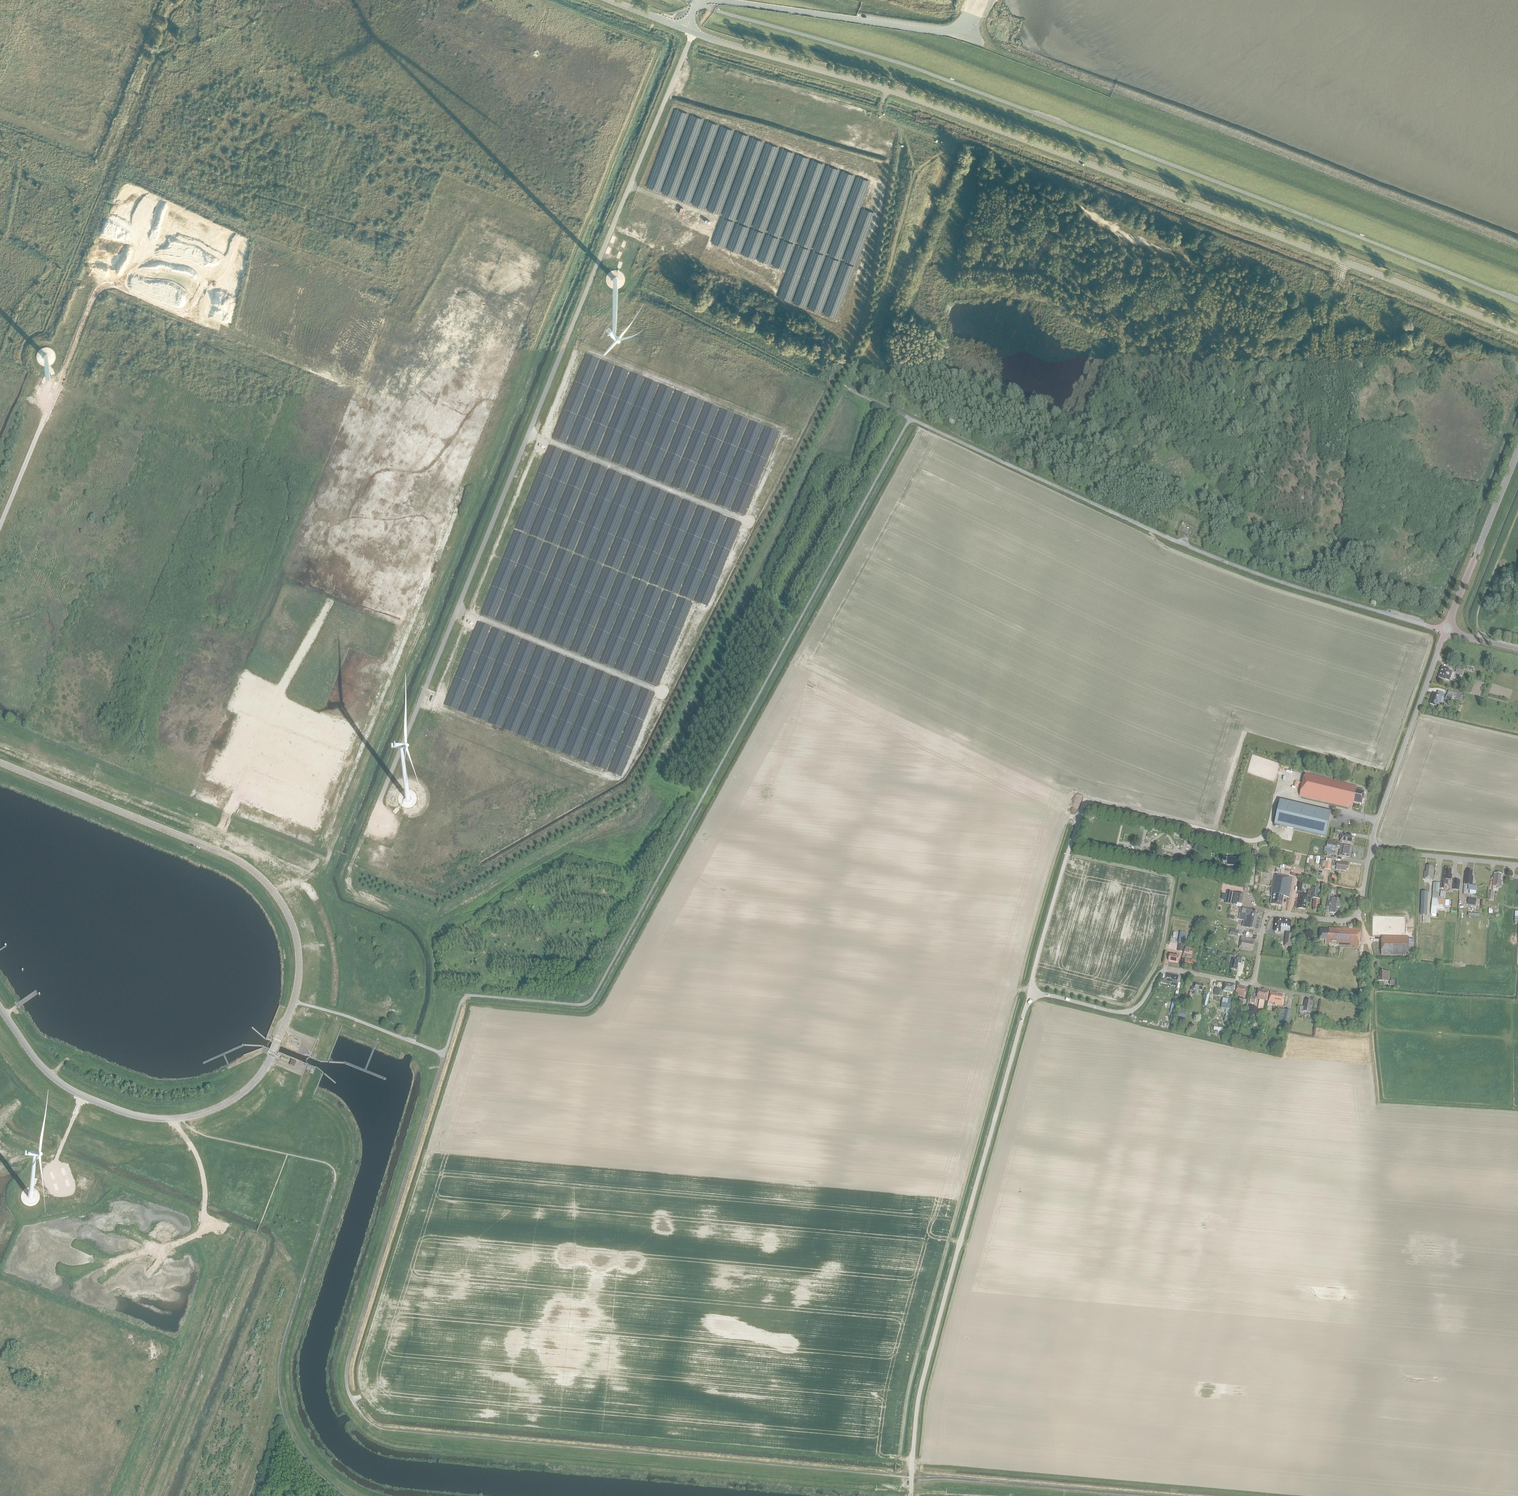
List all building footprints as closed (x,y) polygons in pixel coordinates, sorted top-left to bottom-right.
[(1438,678),(1449,681),(1453,671),(1442,667),(1438,678)] [(1447,695),(1453,697),(1456,698),(1455,700),(1459,701),(1460,699),(1462,700),(1463,696),(1461,695),(1461,694),(1448,690),(1447,695)] [(1444,697),(1433,693),(1430,704),(1440,707),(1444,697)] [(1348,784),(1305,774),(1300,796),(1348,807),(1348,805),(1353,806),(1354,803),(1362,805),(1365,792),(1356,790),(1357,787),(1348,785),(1348,784)] [(1331,812),(1280,800),(1275,825),(1325,837),(1331,812)] [(1352,843),(1353,837),(1342,835),(1343,831),(1335,830),(1335,833),(1340,834),(1340,838),(1341,838),(1340,841),(1352,843)] [(1327,847),(1325,847),(1324,852),(1331,853),(1332,849),(1336,850),(1336,849),(1340,850),(1339,855),(1350,857),(1352,847),(1341,845),(1341,844),(1329,842),(1329,841),(1328,841),(1327,847)] [(1324,869),(1331,870),(1331,866),(1336,867),(1336,869),(1347,871),(1347,869),(1348,869),(1349,865),(1347,864),(1347,863),(1335,861),(1335,863),(1332,862),(1332,859),(1326,858),(1326,861),(1321,861),(1320,866),(1325,866),(1324,869)] [(1433,867),(1427,866),(1426,872),(1425,871),(1424,879),(1433,880),(1434,868),(1432,868),(1433,867)] [(1452,869),(1446,868),(1446,869),(1444,869),(1443,883),(1442,883),(1441,888),(1444,889),(1445,884),(1448,885),(1448,879),(1452,879),(1452,874),(1451,874),(1452,869)] [(1468,890),(1477,891),(1477,886),(1472,885),(1473,877),(1472,876),(1473,871),(1467,870),(1467,872),(1465,872),(1464,884),(1469,885),(1468,890)] [(1494,873),(1493,886),(1497,887),(1497,888),(1498,888),(1499,888),(1500,888),(1500,887),(1501,887),(1502,880),(1501,880),(1502,874),(1494,873)] [(1289,898),(1293,878),(1275,875),(1271,897),(1272,897),(1284,899),(1284,897),(1289,898)] [(1233,892),(1227,891),(1225,903),(1231,904),(1233,892)] [(1244,894),(1235,892),(1233,904),(1236,905),(1237,903),(1242,904),(1244,894)] [(1306,909),(1308,894),(1301,893),(1300,896),(1300,899),(1298,899),(1297,903),(1299,904),(1298,909),(1306,909)] [(1282,906),(1284,899),(1272,897),(1271,904),(1282,906)] [(1335,898),(1332,897),(1331,904),(1331,905),(1330,913),(1338,914),(1339,908),(1340,905),(1340,899),(1335,899),(1335,898)] [(1468,905),(1476,906),(1477,899),(1469,898),(1468,905)] [(1438,900),(1437,907),(1445,908),(1445,906),(1446,900),(1438,900)] [(1247,909),(1241,908),(1238,919),(1246,921),(1245,924),(1243,923),(1243,927),(1245,927),(1244,930),(1248,930),(1249,928),(1258,930),(1260,919),(1259,918),(1260,913),(1253,911),(1253,910),(1247,909)] [(1291,921),(1276,919),(1275,931),(1281,932),(1281,930),(1286,931),(1286,933),(1285,946),(1292,947),(1293,933),(1290,933),(1291,921)] [(1361,929),(1343,928),(1343,929),(1335,928),(1335,929),(1329,928),(1329,930),(1320,929),(1320,940),(1326,940),(1326,945),(1330,945),(1330,943),(1338,944),(1338,945),(1360,947),(1361,929)] [(1414,956),(1414,939),(1409,939),(1409,937),(1382,936),(1381,955),(1408,956),(1414,956)] [(1254,940),(1242,937),(1239,949),(1252,951),(1252,950),(1253,950),(1255,942),(1253,942),(1254,940)] [(1184,953),(1192,955),(1194,949),(1193,949),(1193,948),(1186,946),(1184,953)] [(1176,955),(1170,954),(1169,961),(1178,963),(1180,954),(1177,954),(1176,955)] [(1238,963),(1241,964),(1242,958),(1237,957),(1237,961),(1233,960),(1231,969),(1237,970),(1238,963)] [(1389,981),(1390,971),(1380,971),(1380,977),(1378,977),(1378,980),(1389,981)] [(1171,985),(1177,986),(1179,976),(1168,974),(1167,981),(1172,982),(1171,985)] [(1195,982),(1193,989),(1194,990),(1199,991),(1199,990),(1203,991),(1205,986),(1200,985),(1201,983),(1195,982)] [(1225,984),(1223,991),(1233,993),(1235,986),(1225,984)] [(1246,988),(1238,986),(1236,994),(1239,994),(1239,996),(1244,997),(1246,988)] [(1268,992),(1259,990),(1257,999),(1260,999),(1258,1009),(1263,1010),(1265,1000),(1266,1001),(1268,992)] [(1269,1002),(1274,1003),(1276,1003),(1275,1004),(1276,1004),(1276,1006),(1277,1006),(1277,1005),(1283,1006),(1284,1001),(1283,1001),(1284,996),(1277,995),(1278,993),(1271,992),(1269,1002)] [(1230,1010),(1231,1000),(1223,998),(1222,1008),(1226,1009),(1229,1010),(1230,1010)] [(1311,1013),(1313,1002),(1305,1001),(1304,1007),(1301,1006),(1300,1012),(1302,1013),(1303,1013),(1303,1011),(1311,1013)] [(1278,1021),(1289,1023),(1292,1011),(1281,1009),(1278,1021)]
